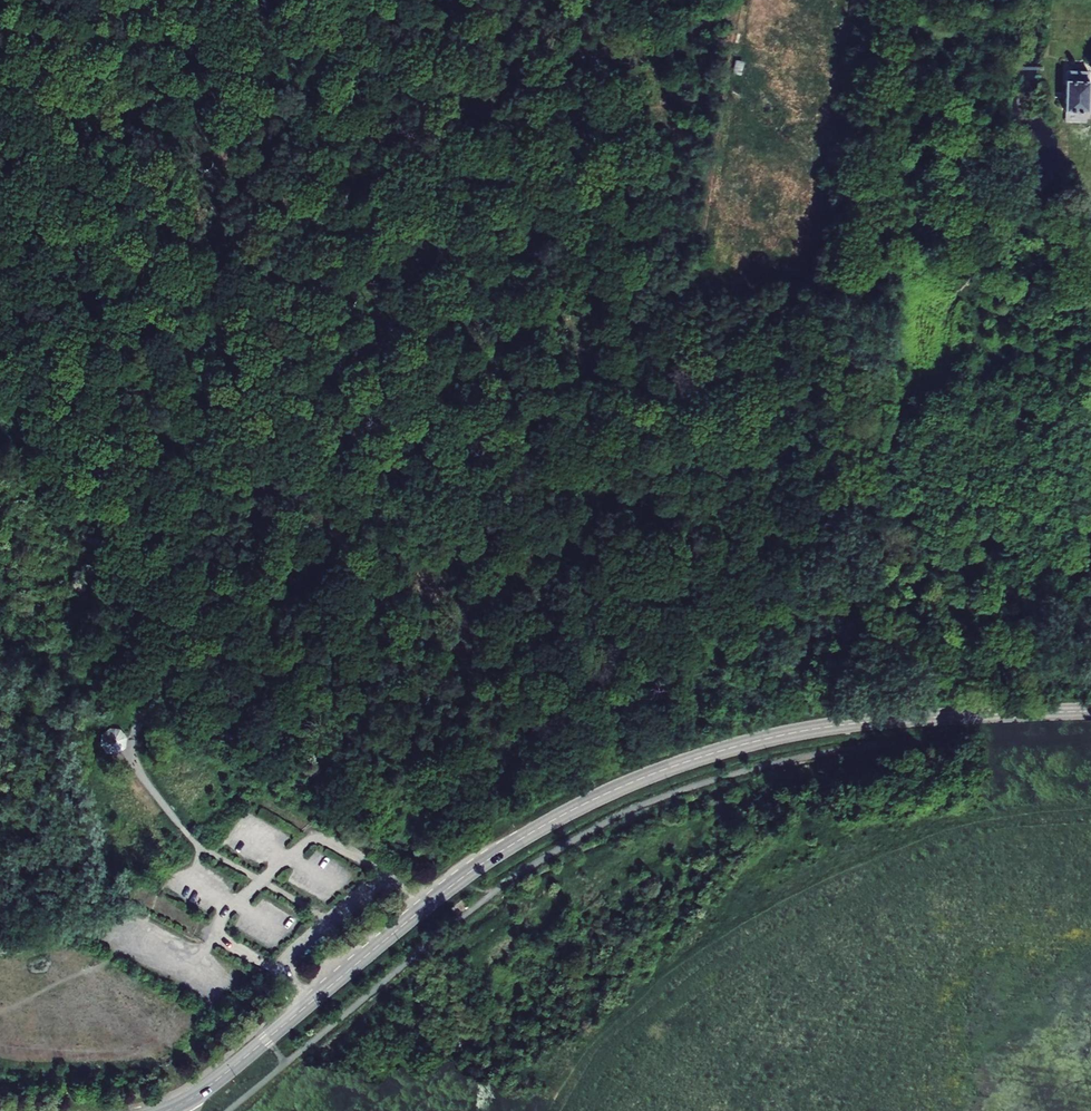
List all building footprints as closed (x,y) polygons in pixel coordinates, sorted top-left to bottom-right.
[(733,72),(741,74),(744,61),(736,59),(733,72)] [(1046,127),(1090,129),(1090,107),(1090,70),(1048,68),(1046,127)] [(105,729),(102,746),(122,750),(125,732),(105,729)]
